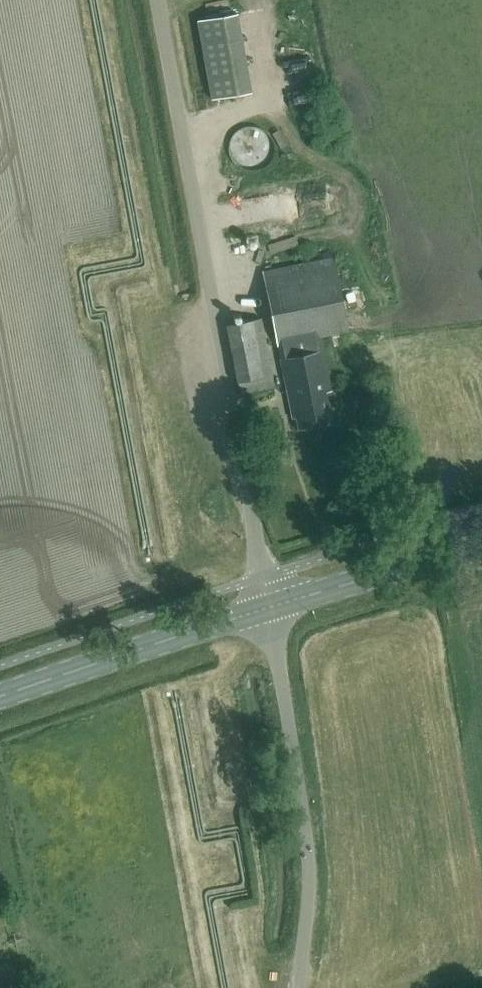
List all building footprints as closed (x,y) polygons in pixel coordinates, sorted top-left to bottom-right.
[(238,14),(199,21),(214,101),(252,94),(238,14)] [(309,42),(286,49),(291,67),(315,60),(309,42)] [(238,126),(243,163),(279,158),(274,121),(238,126)] [(332,422),(326,391),(331,390),(321,336),(348,331),(334,257),(263,271),(293,418),(296,417),(298,428),(332,422)] [(240,393),(274,386),(261,318),(226,324),(240,393)]
